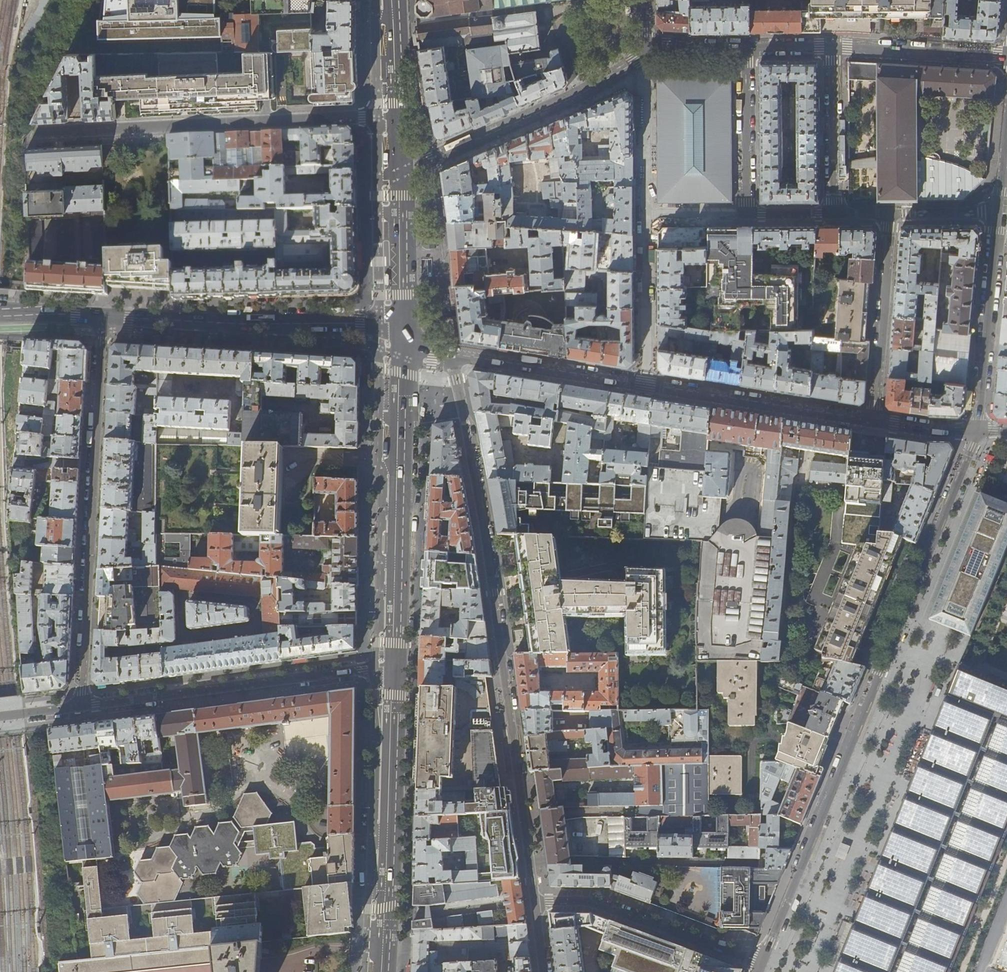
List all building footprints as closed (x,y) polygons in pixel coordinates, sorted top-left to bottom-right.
[(223,36),(222,17),(217,17),(216,14),(216,0),(106,0),(104,21),(98,21),(99,39),(223,36)] [(253,14),(254,14),(260,14),(311,12),(312,11),(313,2),(324,3),(324,7),(329,10),(328,31),(312,31),(313,42),(313,50),(314,50),(323,49),(323,43),(329,43),(329,45),(335,45),(335,49),(355,48),(355,33),(356,14),(356,0),(324,1),(324,0),(252,0),(253,14)] [(536,1),(548,0),(420,0),(416,3),(416,17),(536,1)] [(681,14),(666,14),(666,11),(657,11),(657,25),(662,31),(672,31),(690,32),(691,32),(690,6),(690,0),(681,0),(681,14)] [(690,6),(691,32),(717,32),(725,32),(750,32),(751,9),(751,4),(742,4),(742,6),(694,6),(694,1),(709,1),(709,0),(690,0),(690,6)] [(812,2),(801,2),(801,9),(802,32),(810,32),(848,32),(871,33),(871,16),(877,16),(882,16),(908,16),(914,16),(922,16),(945,16),(945,13),(946,0),(812,0),(812,2)] [(959,0),(946,0),(945,13),(950,14),(949,25),(944,25),(944,37),(956,38),(971,39),(972,15),(958,15),(959,0)] [(1002,1),(996,0),(979,0),(978,16),(972,15),(971,39),(982,40),(994,40),(999,35),(1000,22),(1002,1)] [(538,23),(536,1),(416,17),(416,23),(414,23),(415,34),(416,44),(418,43),(420,50),(443,47),(463,44),(464,46),(466,46),(465,43),(472,42),(472,45),(474,44),(474,42),(482,41),(483,44),(485,44),(484,40),(506,37),(507,42),(512,63),(521,61),(520,51),(542,48),(539,34),(541,34),(540,24),(539,24),(539,23),(538,23)] [(769,10),(751,9),(750,32),(771,32),(802,32),(801,9),(771,9),(770,8),(769,8),(769,10)] [(246,51),(259,51),(260,14),(254,14),(254,15),(233,16),(233,14),(224,14),(222,14),(222,17),(223,36),(223,46),(234,46),(234,52),(246,52),(246,51)] [(313,50),(312,31),(312,30),(277,29),(278,51),(313,50)] [(516,79),(512,63),(507,42),(467,48),(473,97),(476,97),(484,96),(493,95),(498,94),(515,92),(510,81),(516,79)] [(443,47),(420,50),(421,58),(421,60),(424,79),(427,98),(428,104),(430,104),(452,101),(443,47)] [(547,58),(521,61),(512,63),(516,79),(517,79),(523,78),(531,75),(534,74),(542,72),(564,66),(559,47),(552,49),(551,51),(552,57),(547,58)] [(355,102),(355,48),(335,49),(335,54),(323,55),(323,49),(314,50),(314,55),(313,55),(313,88),(315,88),(315,102),(314,102),(314,104),(355,102)] [(270,52),(259,51),(246,51),(246,52),(246,72),(219,73),(218,52),(158,54),(159,76),(149,77),(149,74),(96,76),(97,96),(101,96),(112,95),(115,95),(115,99),(142,98),(143,110),(177,108),(234,106),(259,104),(259,99),(272,98),(270,52)] [(96,76),(96,55),(92,55),(92,60),(83,61),(80,55),(68,56),(48,94),(53,94),(53,102),(43,103),(33,123),(67,121),(68,120),(69,120),(67,73),(84,73),(86,119),(87,120),(116,119),(115,99),(115,95),(112,95),(112,100),(101,100),(101,96),(97,96),(96,76)] [(878,159),(878,167),(878,201),(898,201),(917,201),(963,201),(986,178),(971,171),(962,166),(950,163),(933,158),(917,156),(917,151),(917,93),(994,98),(995,83),(996,76),(991,70),(964,68),(896,64),(877,63),(848,61),(848,79),(877,81),(878,159)] [(780,80),(789,80),(789,62),(772,62),(760,62),(760,79),(761,97),(782,97),(781,84),(781,83),(780,83),(780,80)] [(789,62),(789,80),(798,80),(798,83),(797,83),(797,97),(818,96),(818,79),(818,62),(802,62),(789,62)] [(572,64),(564,66),(568,78),(575,76),(572,64)] [(564,66),(542,72),(544,77),(533,82),(532,80),(525,83),(523,78),(517,79),(516,79),(522,92),(516,95),(520,105),(537,98),(564,86),(568,79),(568,78),(564,66)] [(675,74),(657,75),(657,89),(657,96),(657,103),(657,129),(657,139),(657,148),(657,172),(657,184),(657,185),(658,203),(676,203),(686,203),(695,203),(702,202),(712,202),(732,202),(732,188),(732,183),(732,171),(732,159),(732,147),(732,138),(731,128),(731,115),(731,102),(731,96),(731,89),(731,74),(711,74),(702,74),(694,74),(684,74),(675,74)] [(516,79),(517,79),(516,79),(510,81),(515,92),(498,94),(498,98),(494,99),(493,95),(484,96),(484,99),(487,99),(488,106),(478,110),(476,97),(473,97),(469,98),(474,124),(497,115),(520,105),(516,95),(522,92),(516,79)] [(620,95),(612,98),(624,158),(633,158),(633,127),(632,97),(627,92),(620,95)] [(818,116),(818,96),(797,97),(797,132),(818,132),(818,116)] [(782,97),(761,97),(761,114),(761,132),(782,132),(782,97)] [(452,101),(430,104),(433,120),(436,135),(442,138),(461,130),(474,124),(469,98),(466,99),(467,103),(466,103),(465,104),(465,106),(460,108),(458,111),(456,100),(452,101)] [(624,158),(612,98),(589,108),(567,118),(572,160),(577,160),(578,188),(591,188),(591,181),(594,181),(594,183),(598,183),(598,181),(615,180),(615,187),(633,186),(633,171),(633,158),(624,158)] [(506,220),(507,226),(511,226),(529,227),(539,228),(562,229),(578,230),(579,230),(578,188),(577,160),(572,160),(567,118),(540,129),(516,139),(496,148),(501,191),(503,220),(506,220)] [(355,133),(349,128),(324,129),(288,131),(244,133),(212,134),(191,135),(168,136),(168,142),(169,160),(180,160),(180,170),(169,170),(170,182),(251,180),(255,179),(264,179),(264,173),(264,168),(271,168),(334,166),(334,162),(334,158),(335,146),(355,146),(355,137),(355,133)] [(782,132),(761,132),(761,150),(761,167),(782,167),(782,132)] [(818,149),(818,132),(797,132),(797,167),(819,166),(818,149)] [(103,166),(102,145),(62,147),(29,148),(30,169),(38,169),(42,171),(42,175),(63,174),(63,172),(88,171),(92,167),(103,166)] [(338,203),(338,208),(357,210),(356,180),(356,163),(355,146),(335,146),(334,158),(339,158),(339,165),(338,165),(337,162),(334,162),(334,166),(271,168),(271,173),(264,173),(264,179),(255,179),(255,198),(239,198),(239,202),(180,202),(180,192),(240,191),(248,190),(251,186),(251,180),(170,182),(171,210),(239,210),(266,210),(275,209),(279,209),(327,208),(327,203),(328,202),(329,203),(338,203)] [(443,183),(445,195),(501,191),(496,148),(475,157),(442,171),(443,183)] [(878,167),(878,159),(877,159),(877,155),(867,157),(858,158),(850,160),(850,168),(878,167)] [(819,186),(819,166),(797,167),(797,180),(798,181),(799,181),(799,183),(790,183),(790,202),(806,202),(819,201),(819,186)] [(782,167),(761,167),(761,185),(761,202),(773,202),(790,202),(790,183),(780,183),(780,181),(781,181),(782,180),(782,167)] [(28,212),(104,210),(103,185),(65,186),(65,189),(27,191),(28,212)] [(633,186),(615,187),(615,194),(609,194),(606,197),(606,208),(615,208),(615,218),(602,218),(602,220),(592,219),(591,188),(578,188),(579,230),(583,231),(596,232),(613,233),(633,234),(633,189),(633,186)] [(501,191),(445,195),(446,208),(448,221),(463,220),(471,221),(503,220),(501,191)] [(331,208),(327,208),(279,209),(275,209),(276,248),(276,259),(277,297),(283,296),(298,296),(351,295),(353,294),(355,294),(356,292),(357,290),(359,288),(359,286),(358,262),(357,231),(357,226),(357,219),(357,210),(338,208),(331,208)] [(275,209),(266,210),(239,210),(171,210),(172,249),(172,252),(276,248),(275,209)] [(57,265),(106,266),(106,251),(104,210),(28,212),(29,262),(29,264),(40,264),(42,251),(41,220),(55,220),(57,265)] [(449,249),(486,247),(506,246),(506,237),(507,237),(507,226),(506,220),(503,220),(471,221),(463,220),(448,221),(449,237),(449,249)] [(963,225),(943,226),(943,238),(942,246),(941,253),(955,254),(956,250),(950,250),(951,244),(958,244),(960,245),(959,254),(979,256),(980,244),(981,231),(976,225),(963,225)] [(530,236),(529,227),(511,226),(512,237),(507,237),(506,237),(506,246),(506,247),(530,246),(532,285),(543,284),(543,290),(565,288),(565,278),(555,278),(552,244),(563,244),(562,229),(539,228),(540,235),(530,236)] [(815,246),(817,226),(785,227),(753,227),(754,247),(756,247),(815,246)] [(828,226),(817,226),(815,246),(815,255),(823,255),(823,250),(832,249),(835,253),(836,253),(836,256),(840,256),(840,253),(840,226),(828,226)] [(858,226),(840,226),(840,253),(847,253),(849,251),(853,251),(853,256),(865,256),(876,257),(878,231),(872,226),(858,226)] [(943,238),(943,226),(906,226),(900,231),(898,260),(896,289),(918,291),(926,291),(938,292),(939,284),(939,283),(917,282),(918,270),(922,271),(924,254),(919,254),(920,247),(922,245),(942,246),(943,238)] [(726,227),(708,227),(709,247),(707,247),(707,262),(707,283),(715,283),(719,286),(719,304),(716,304),(716,321),(712,321),(711,330),(740,330),(741,330),(741,307),(739,307),(739,303),(767,302),(767,309),(772,309),(772,330),(780,330),(797,329),(799,263),(773,263),(773,273),(754,274),(754,247),(753,227),(748,227),(726,227)] [(578,237),(578,230),(562,229),(563,244),(563,245),(566,245),(566,242),(571,242),(568,268),(633,271),(633,239),(633,234),(613,233),(613,238),(612,238),(605,244),(605,259),(598,259),(598,261),(595,261),(596,232),(583,231),(583,237),(578,237)] [(486,247),(449,249),(450,253),(451,267),(453,285),(456,285),(475,284),(475,289),(486,289),(487,295),(497,294),(503,293),(528,291),(527,275),(515,276),(515,270),(514,270),(514,269),(513,269),(512,268),(511,268),(510,268),(510,269),(509,269),(508,270),(505,270),(505,274),(488,275),(487,252),(486,247)] [(707,262),(707,247),(658,248),(658,267),(658,287),(690,287),(690,276),(685,276),(685,263),(707,262)] [(164,250),(106,251),(106,266),(107,284),(151,287),(167,288),(174,288),(173,270),(173,264),(173,263),(164,264),(164,250)] [(955,254),(941,253),(941,259),(941,261),(949,262),(954,264),(952,286),(947,285),(946,294),(951,296),(949,320),(944,321),(936,321),(936,329),(971,332),(976,279),(979,256),(959,254),(955,254)] [(874,272),(876,257),(865,256),(853,256),(850,256),(849,269),(846,269),(846,272),(849,272),(848,279),(870,281),(874,281),(874,272)] [(238,269),(173,270),(174,288),(174,299),(214,298),(256,297),(261,297),(277,297),(276,259),(271,259),(271,262),(271,268),(244,269),(244,264),(238,265),(238,269)] [(106,266),(57,265),(40,264),(29,264),(29,267),(27,291),(43,292),(84,294),(108,295),(107,284),(106,266)] [(633,271),(568,268),(564,267),(565,278),(565,288),(566,305),(597,306),(597,294),(583,293),(584,275),(599,275),(599,278),(603,278),(603,283),(608,283),(608,306),(634,307),(634,302),(633,271)] [(867,311),(870,281),(848,279),(837,278),(837,281),(840,281),(835,339),(841,339),(865,341),(867,311)] [(475,284),(456,285),(459,312),(460,316),(462,340),(499,346),(503,321),(505,311),(504,304),(501,304),(501,311),(500,321),(487,319),(487,314),(486,305),(485,305),(485,297),(487,295),(486,289),(475,289),(475,284)] [(688,327),(688,316),(693,316),(693,287),(690,287),(658,287),(658,298),(658,316),(658,323),(688,327)] [(918,291),(896,289),(895,302),(894,315),(915,316),(916,316),(918,291)] [(938,293),(938,292),(926,291),(924,317),(936,318),(938,293)] [(634,336),(634,307),(608,306),(597,306),(566,305),(567,325),(569,357),(596,361),(628,367),(634,362),(634,336)] [(915,316),(894,315),(892,334),(891,347),(934,351),(936,329),(936,321),(936,318),(924,317),(922,345),(913,345),(915,316)] [(462,340),(460,316),(453,317),(456,339),(462,340)] [(569,357),(567,325),(553,325),(550,323),(548,321),(544,319),(541,318),(537,317),(535,316),(530,316),(529,318),(529,320),(529,321),(528,321),(527,321),(526,322),(525,323),(525,324),(524,325),(503,321),(499,346),(520,349),(555,355),(569,357)] [(658,367),(663,372),(678,374),(691,376),(705,378),(711,330),(688,327),(658,323),(658,339),(658,367)] [(797,329),(780,330),(776,389),(798,393),(810,395),(811,369),(790,366),(791,349),(788,348),(789,339),(796,339),(796,342),(811,342),(811,337),(812,329),(797,329)] [(971,332),(936,329),(934,351),(932,381),(938,381),(943,382),(966,384),(969,360),(971,332)] [(746,340),(739,339),(740,330),(711,330),(705,378),(719,380),(741,384),(746,340)] [(770,344),(755,342),(756,330),(747,330),(746,340),(741,384),(750,385),(776,389),(780,330),(772,330),(771,330),(770,344)] [(835,339),(811,337),(811,342),(811,350),(811,361),(811,369),(810,395),(826,397),(840,399),(841,356),(841,353),(838,353),(837,365),(835,373),(832,373),(832,375),(823,374),(823,350),(841,351),(841,339),(835,339)] [(869,341),(865,341),(841,339),(841,351),(858,352),(856,379),(844,378),(845,355),(841,356),(840,399),(853,401),(861,403),(864,400),(865,389),(869,341)] [(53,349),(54,342),(40,341),(26,340),(23,372),(34,374),(35,368),(39,368),(38,374),(50,375),(51,366),(52,357),(53,349)] [(66,343),(54,342),(53,349),(86,353),(86,349),(81,344),(66,343)] [(158,372),(158,348),(136,347),(117,345),(111,350),(110,368),(109,386),(136,388),(147,388),(158,389),(158,374),(149,385),(134,384),(134,374),(138,371),(158,372)] [(891,347),(890,362),(889,377),(905,378),(910,379),(914,379),(932,381),(934,351),(891,347)] [(181,349),(158,348),(158,372),(158,374),(158,389),(158,395),(157,417),(157,428),(157,433),(157,445),(243,447),(244,434),(230,433),(231,403),(171,400),(172,374),(215,376),(217,379),(223,379),(225,377),(237,377),(237,393),(240,396),(245,396),(245,383),(254,383),(254,353),(237,352),(215,351),(181,349)] [(86,353),(53,349),(52,357),(63,358),(62,381),(85,383),(85,368),(86,353)] [(272,354),(254,353),(254,383),(290,385),(290,380),(286,380),(287,374),(295,374),(295,385),(359,388),(359,378),(359,366),(359,365),(354,359),(334,358),(313,357),(272,354)] [(999,354),(998,361),(998,367),(1006,368),(1006,355),(999,354)] [(58,367),(51,366),(50,375),(49,380),(56,381),(58,367)] [(998,367),(997,380),(996,391),(1006,392),(1006,368),(998,367)] [(471,396),(475,413),(476,413),(533,419),(544,420),(554,421),(558,421),(559,412),(554,411),(555,402),(560,402),(561,386),(510,377),(484,373),(474,372),(469,378),(471,388),(470,388),(471,396)] [(905,378),(889,377),(888,393),(887,404),(890,407),(899,409),(911,411),(913,387),(910,387),(910,390),(902,389),(905,387),(905,378)] [(46,402),(47,393),(49,382),(23,379),(20,403),(46,407),(46,402)] [(929,413),(932,381),(914,379),(913,384),(913,387),(911,411),(913,411),(929,413)] [(56,381),(49,380),(49,382),(47,393),(58,394),(59,381),(56,381)] [(85,383),(62,381),(60,416),(83,418),(84,400),(85,383)] [(938,381),(932,381),(929,413),(952,414),(958,415),(964,410),(965,399),(966,384),(943,382),(943,385),(946,385),(945,390),(940,394),(938,394),(938,381)] [(245,396),(244,400),(244,418),(244,434),(243,447),(282,447),(347,448),(358,448),(359,423),(358,423),(358,418),(359,388),(295,385),(290,385),(254,383),(245,383),(245,396)] [(135,415),(136,388),(109,386),(108,399),(108,413),(132,415),(135,415)] [(585,389),(561,386),(560,402),(559,412),(558,421),(569,423),(605,431),(608,393),(585,389)] [(996,391),(994,402),(994,411),(998,416),(1006,416),(1006,392),(996,391)] [(622,395),(608,393),(605,431),(605,440),(604,452),(603,461),(603,464),(608,464),(607,474),(602,473),(602,476),(601,485),(611,485),(616,485),(631,486),(646,486),(647,477),(642,476),(642,467),(648,468),(648,467),(649,454),(608,450),(609,441),(611,439),(612,431),(613,430),(614,417),(619,417),(619,420),(638,423),(637,443),(640,447),(649,448),(653,400),(624,396),(622,395)] [(649,454),(648,467),(702,471),(702,453),(706,451),(706,441),(709,409),(671,403),(653,400),(649,448),(649,454)] [(46,402),(46,407),(45,414),(45,415),(55,416),(56,402),(46,402)] [(702,471),(700,499),(720,501),(726,501),(728,454),(744,452),(749,453),(765,454),(768,455),(760,533),(773,535),(785,420),(776,419),(753,417),(709,409),(706,441),(706,451),(702,453),(702,471)] [(18,433),(42,435),(45,415),(45,414),(20,411),(18,433)] [(130,443),(132,415),(108,413),(107,427),(106,441),(130,443)] [(532,427),(533,419),(476,413),(482,446),(489,481),(516,482),(533,482),(535,482),(536,482),(550,483),(551,483),(552,468),(533,467),(533,465),(526,465),(526,467),(518,466),(516,468),(515,470),(514,470),(509,441),(502,442),(500,427),(510,426),(511,422),(515,422),(513,435),(529,436),(528,445),(551,448),(554,421),(544,420),(543,428),(532,427)] [(55,416),(45,415),(42,435),(52,436),(53,427),(59,427),(58,437),(82,439),(82,428),(83,418),(60,416),(55,416)] [(157,428),(157,417),(144,416),(143,444),(157,445),(157,433),(154,433),(154,432),(154,431),(153,431),(153,430),(152,430),(152,428),(157,428)] [(815,426),(785,420),(773,535),(770,540),(762,661),(779,661),(781,645),(788,646),(789,642),(778,641),(792,477),(796,474),(798,459),(786,458),(787,448),(850,457),(850,453),(852,432),(815,426)] [(431,476),(463,478),(459,458),(458,453),(459,453),(453,423),(437,425),(433,426),(433,431),(431,457),(432,457),(432,462),(431,462),(430,476),(431,476)] [(605,440),(605,431),(569,423),(563,483),(567,483),(584,484),(601,485),(602,476),(595,476),(595,480),(588,479),(589,460),(603,461),(604,452),(590,450),(592,433),(599,434),(598,438),(605,440)] [(42,435),(18,433),(16,454),(41,456),(42,435)] [(51,457),(52,436),(42,435),(41,456),(51,457)] [(58,437),(52,436),(51,457),(81,459),(81,451),(82,439),(58,437)] [(927,458),(928,444),(913,441),(888,437),(886,459),(884,481),(892,482),(895,482),(895,475),(894,474),(894,471),(902,471),(902,472),(903,472),(903,473),(904,473),(905,473),(906,473),(907,472),(907,471),(914,472),(914,475),(913,476),(913,481),(902,480),(902,484),(912,485),(924,489),(926,467),(926,466),(919,466),(919,463),(917,463),(917,459),(924,460),(924,458),(927,458)] [(143,444),(130,443),(106,441),(105,462),(103,496),(103,509),(156,513),(157,445),(143,444)] [(950,444),(928,444),(927,458),(926,459),(931,460),(931,466),(930,467),(926,467),(924,489),(936,494),(941,481),(950,460),(954,450),(950,444)] [(282,447),(243,447),(157,445),(156,513),(156,535),(190,535),(211,536),(216,536),(245,536),(280,536),(281,492),(282,447)] [(868,456),(850,453),(850,457),(849,466),(847,484),(842,543),(860,545),(878,548),(879,534),(884,481),(886,459),(868,456)] [(34,460),(41,459),(41,456),(16,454),(14,468),(37,471),(48,469),(55,469),(80,470),(81,459),(51,457),(50,460),(49,463),(47,463),(37,465),(35,465),(34,465),(33,468),(25,467),(26,459),(34,460)] [(847,484),(849,466),(811,462),(809,483),(812,483),(813,480),(847,484)] [(755,660),(762,661),(770,540),(755,539),(756,534),(750,527),(745,523),(738,521),(733,520),(728,522),(723,524),(718,530),(720,501),(700,499),(702,471),(648,467),(647,477),(646,486),(645,515),(645,540),(703,542),(698,660),(717,660),(755,660)] [(37,471),(14,468),(12,496),(18,497),(30,499),(34,499),(36,481),(37,471)] [(37,471),(36,481),(44,481),(47,481),(48,469),(37,471)] [(80,477),(80,470),(55,469),(54,482),(79,483),(80,477)] [(469,514),(463,478),(431,476),(426,552),(476,555),(473,532),(469,514)] [(357,537),(358,509),(358,481),(346,481),(316,480),(315,537),(357,537)] [(44,481),(36,481),(34,499),(31,518),(38,518),(40,508),(41,508),(44,481)] [(516,482),(489,481),(493,507),(498,535),(519,535),(536,536),(535,526),(522,525),(522,513),(528,508),(561,510),(561,518),(570,519),(570,511),(616,513),(616,522),(624,522),(624,514),(645,515),(646,486),(631,486),(631,499),(615,499),(616,485),(611,485),(601,485),(600,498),(584,498),(584,484),(567,483),(566,497),(549,497),(550,483),(536,482),(535,482),(535,493),(516,492),(516,482)] [(888,534),(892,482),(884,481),(879,534),(888,534)] [(79,483),(54,482),(52,519),(77,521),(78,502),(79,483)] [(936,494),(924,489),(912,485),(900,513),(897,512),(896,515),(899,516),(892,534),(902,538),(909,541),(916,544),(925,521),(936,494)] [(930,617),(929,620),(936,623),(969,636),(1006,542),(1006,504),(996,500),(980,494),(956,554),(930,617)] [(18,497),(12,496),(9,521),(30,523),(31,518),(34,499),(30,499),(29,504),(26,503),(26,502),(25,501),(24,500),(23,500),(22,500),(21,500),(20,501),(20,502),(19,503),(18,502),(18,497)] [(156,535),(156,513),(103,509),(102,526),(101,539),(135,542),(136,535),(134,530),(128,530),(128,514),(144,515),(144,543),(156,543),(156,535)] [(77,521),(52,519),(41,518),(39,546),(41,546),(59,547),(76,548),(76,535),(77,521)] [(613,520),(599,520),(598,528),(613,529),(613,520)] [(892,534),(888,534),(879,534),(878,548),(860,545),(829,622),(817,653),(824,656),(824,661),(831,660),(836,662),(850,665),(862,635),(875,603),(888,572),(902,538),(892,534)] [(245,536),(211,536),(210,559),(190,559),(190,535),(156,535),(156,543),(156,566),(159,567),(278,579),(283,579),(284,546),(293,548),(324,549),(324,557),(335,557),(335,566),(331,566),(324,566),(323,566),(323,574),(292,575),(292,580),(326,583),(334,584),(357,586),(357,562),(357,537),(315,537),(280,536),(245,536)] [(560,582),(554,536),(536,536),(519,535),(523,567),(524,577),(531,627),(535,655),(570,654),(565,616),(629,615),(629,653),(666,653),(664,571),(628,570),(628,584),(560,582)] [(114,569),(156,566),(156,543),(144,543),(135,542),(101,539),(100,555),(99,570),(114,569)] [(424,589),(424,590),(481,591),(476,555),(426,552),(425,575),(424,589)] [(39,563),(26,562),(24,575),(18,576),(19,595),(32,595),(33,595),(34,566),(47,567),(46,591),(37,591),(36,595),(39,596),(55,597),(61,597),(73,598),(74,581),(75,566),(52,564),(39,563)] [(161,615),(159,567),(156,566),(114,569),(115,583),(115,588),(116,597),(101,596),(100,614),(99,631),(118,633),(127,632),(131,632),(140,631),(148,631),(153,630),(162,630),(162,623),(161,615)] [(281,627),(280,612),(278,579),(159,567),(161,615),(165,616),(166,619),(165,622),(162,623),(162,630),(163,646),(173,645),(176,642),(174,590),(261,599),(263,637),(281,635),(281,627)] [(115,583),(114,569),(99,570),(99,583),(98,596),(101,596),(116,597),(115,588),(111,589),(111,583),(115,583)] [(292,580),(283,579),(278,579),(280,612),(357,612),(357,606),(357,586),(334,584),(334,605),(326,605),(325,603),(306,604),(306,603),(302,603),(300,605),(299,605),(299,606),(299,607),(296,608),(294,586),(298,586),(298,587),(298,588),(298,589),(299,590),(301,591),(306,592),(306,589),(323,591),(326,588),(326,583),(292,580)] [(422,628),(421,636),(447,638),(455,639),(459,639),(467,639),(470,639),(471,623),(485,622),(484,613),(481,591),(424,590),(423,613),(422,628)] [(32,599),(32,595),(19,595),(21,630),(34,630),(33,603),(35,603),(35,599),(32,599)] [(54,603),(55,597),(39,596),(38,599),(42,599),(40,627),(71,629),(72,613),(73,598),(61,597),(61,603),(54,603)] [(192,629),(192,630),(247,623),(248,622),(249,622),(249,621),(250,621),(250,620),(250,609),(249,608),(249,607),(248,607),(192,601),(191,601),(190,601),(189,602),(189,603),(189,604),(190,628),(191,628),(191,629),(192,629)] [(357,621),(357,612),(280,612),(281,627),(299,627),(307,627),(357,626),(357,621)] [(446,649),(447,638),(421,636),(421,648),(420,660),(446,661),(455,661),(490,661),(489,649),(485,622),(471,623),(470,639),(467,639),(467,650),(460,650),(460,649),(460,647),(460,646),(460,645),(459,644),(459,639),(455,639),(455,644),(454,645),(453,646),(453,647),(452,648),(453,649),(446,649)] [(357,640),(357,626),(307,627),(308,634),(299,635),(299,627),(281,627),(281,635),(282,661),(315,657),(357,651),(357,640)] [(47,664),(70,661),(71,644),(71,629),(40,627),(46,657),(47,664)] [(34,630),(21,630),(22,654),(35,653),(34,630)] [(148,631),(140,631),(142,680),(153,678),(164,677),(163,651),(163,646),(162,630),(153,630),(153,636),(149,636),(148,631)] [(95,656),(94,681),(98,685),(110,684),(121,682),(120,659),(104,660),(105,648),(119,647),(118,633),(99,631),(96,631),(95,656)] [(131,632),(132,637),(127,637),(127,632),(118,633),(119,647),(120,659),(121,682),(132,681),(142,680),(140,631),(131,632)] [(263,637),(163,651),(164,677),(227,668),(282,661),(281,635),(263,637)] [(601,706),(618,706),(618,654),(570,654),(535,655),(515,655),(519,683),(522,711),(551,711),(551,705),(561,705),(562,711),(591,711),(601,711),(601,706)] [(70,661),(47,664),(26,666),(26,659),(22,660),(22,667),(26,695),(46,692),(64,690),(68,685),(69,677),(70,661)] [(445,672),(446,661),(420,660),(419,674),(419,687),(422,687),(447,687),(447,681),(443,681),(444,672),(445,672)] [(755,668),(755,660),(717,660),(717,692),(723,692),(723,697),(728,697),(728,725),(755,725),(755,715),(757,715),(757,668),(755,668)] [(491,669),(490,661),(455,661),(454,678),(455,677),(465,677),(468,676),(486,677),(492,677),(491,669)] [(858,666),(850,665),(836,662),(834,667),(830,665),(824,680),(817,677),(812,689),(821,693),(844,701),(851,704),(858,687),(866,668),(858,666)] [(1001,683),(997,681),(965,669),(959,666),(906,797),(880,860),(864,900),(834,971),(945,971),(970,911),(983,879),(994,852),(1006,820),(1006,686),(1001,683)] [(778,723),(787,724),(803,685),(777,675),(778,723)] [(488,696),(486,677),(468,676),(465,677),(455,677),(455,687),(447,687),(422,687),(422,688),(421,710),(420,748),(419,772),(418,791),(418,792),(442,790),(464,789),(476,789),(501,788),(501,787),(498,770),(495,744),(493,730),(488,696)] [(245,728),(246,727),(282,723),(287,760),(330,754),(329,832),(329,837),(354,835),(354,830),(354,821),(356,689),(330,693),(328,694),(285,699),(273,700),(262,702),(240,705),(213,709),(197,711),(197,710),(186,712),(174,713),(174,714),(158,716),(157,716),(160,738),(177,736),(181,771),(164,772),(162,763),(142,764),(122,765),(104,766),(107,801),(183,793),(185,808),(209,805),(200,733),(245,728)] [(844,702),(844,701),(821,693),(816,707),(815,706),(813,707),(810,714),(811,716),(812,717),(806,730),(829,739),(837,720),(844,702)] [(601,711),(591,711),(590,730),(606,730),(608,740),(609,754),(611,767),(661,765),(662,765),(702,764),(702,753),(708,753),(707,710),(697,710),(625,710),(628,744),(702,742),(702,749),(626,752),(622,748),(619,711),(619,710),(601,711)] [(551,711),(522,711),(523,716),(526,738),(546,735),(546,734),(552,733),(552,732),(561,732),(561,722),(559,720),(553,720),(553,711),(551,711)] [(160,738),(157,716),(148,717),(146,717),(136,718),(142,764),(162,763),(163,763),(160,738)] [(121,757),(122,765),(142,764),(136,718),(125,720),(117,721),(120,750),(121,757)] [(107,722),(99,723),(102,747),(102,754),(103,759),(111,758),(110,751),(120,750),(117,721),(107,722)] [(60,753),(102,747),(99,723),(91,724),(75,726),(53,729),(51,729),(56,770),(62,770),(61,761),(60,758),(60,756),(61,756),(60,753)] [(822,757),(829,739),(806,730),(793,724),(778,761),(821,778),(825,769),(818,766),(822,757)] [(561,732),(552,732),(552,733),(546,734),(546,735),(526,738),(528,752),(531,772),(536,771),(550,769),(611,767),(609,754),(604,755),(602,741),(608,740),(606,730),(590,730),(561,732)] [(708,756),(708,753),(702,753),(702,764),(662,765),(663,805),(636,805),(637,818),(659,817),(692,816),(709,816),(708,795),(708,756)] [(91,766),(104,765),(103,759),(102,754),(90,756),(91,766)] [(741,755),(708,756),(708,795),(742,794),(741,755)] [(107,801),(104,766),(104,765),(91,766),(75,768),(74,759),(61,761),(62,770),(56,770),(66,862),(81,861),(95,859),(113,858),(107,801)] [(811,803),(821,778),(778,761),(763,761),(761,815),(768,815),(780,816),(802,825),(811,803)] [(663,805),(662,765),(661,765),(611,767),(550,769),(536,771),(536,772),(538,788),(541,810),(556,808),(556,807),(553,781),(563,780),(563,781),(635,778),(636,794),(591,795),(591,807),(636,805),(663,805)] [(466,801),(465,801),(466,814),(481,813),(510,811),(507,788),(501,788),(476,789),(477,804),(466,804),(466,801)] [(416,805),(416,817),(457,815),(466,814),(465,801),(464,789),(442,790),(418,792),(416,792),(416,805)] [(297,845),(295,823),(266,826),(271,814),(257,793),(243,794),(233,818),(233,819),(229,822),(228,821),(216,822),(210,835),(203,826),(191,827),(186,838),(183,834),(172,836),(166,847),(154,848),(149,859),(137,860),(131,873),(138,882),(133,894),(141,905),(150,904),(170,902),(179,883),(176,879),(188,877),(193,867),(199,874),(212,873),(216,863),(219,867),(232,866),(237,853),(234,849),(256,847),(257,855),(270,854),(270,861),(280,860),(283,891),(302,889),(301,870),(354,866),(354,841),(354,835),(329,837),(329,840),(328,841),(328,843),(329,844),(329,847),(314,849),(314,848),(309,844),(297,845)] [(556,808),(541,810),(542,817),(547,856),(548,859),(549,865),(571,866),(570,859),(563,807),(556,807),(556,808)] [(493,873),(477,874),(478,882),(497,880),(503,880),(519,879),(518,872),(515,845),(512,821),(510,811),(481,813),(482,830),(491,841),(493,873)] [(458,824),(457,815),(416,817),(416,830),(415,841),(428,840),(434,840),(459,839),(458,833),(432,834),(432,825),(458,824)] [(761,815),(729,816),(729,826),(749,826),(749,842),(746,842),(745,844),(735,844),(735,847),(729,847),(729,848),(728,859),(733,859),(752,859),(759,859),(760,825),(761,815)] [(779,848),(780,816),(768,815),(767,825),(760,825),(759,859),(759,868),(759,869),(784,870),(793,848),(779,848)] [(692,827),(692,816),(659,817),(659,828),(692,827)] [(692,836),(692,848),(712,848),(729,848),(729,847),(729,826),(729,816),(709,816),(692,816),(692,827),(692,836)] [(609,857),(625,857),(625,847),(623,818),(623,817),(608,818),(609,857)] [(659,817),(637,818),(623,818),(625,847),(641,847),(659,848),(659,835),(659,828),(659,817)] [(692,836),(659,835),(659,848),(658,858),(673,858),(692,858),(692,848),(692,836)] [(459,839),(434,840),(434,846),(428,846),(428,840),(415,841),(415,864),(414,885),(430,884),(430,878),(436,878),(437,884),(478,882),(477,874),(477,864),(476,853),(475,838),(459,839)] [(81,861),(93,960),(106,958),(101,909),(102,909),(95,859),(81,861)] [(571,866),(549,865),(550,874),(551,887),(562,887),(604,887),(611,887),(611,889),(638,899),(649,903),(657,880),(643,875),(634,872),(629,881),(619,876),(611,875),(611,866),(599,866),(599,874),(583,874),(583,866),(571,866)] [(353,877),(354,866),(301,870),(302,889),(305,889),(353,884),(353,877)] [(752,868),(722,868),(721,881),(721,896),(720,896),(720,927),(720,928),(748,928),(760,928),(763,921),(766,913),(754,913),(755,884),(778,884),(779,881),(784,870),(759,869),(759,868),(752,868)] [(507,909),(509,926),(526,925),(523,901),(520,879),(519,879),(503,880),(506,903),(507,909)] [(430,884),(414,885),(414,892),(414,907),(431,907),(499,897),(497,880),(478,882),(437,884),(430,884)] [(352,914),(353,884),(305,889),(310,937),(351,933),(352,914)] [(262,942),(263,926),(259,927),(255,894),(215,898),(218,931),(194,933),(191,900),(170,902),(150,904),(153,937),(129,940),(126,907),(102,909),(101,909),(106,958),(262,942)] [(492,911),(477,913),(479,927),(494,926),(492,911)] [(550,922),(551,931),(579,928),(578,927),(585,927),(605,934),(610,921),(596,916),(589,913),(564,913),(549,913),(550,922)] [(462,915),(447,917),(448,929),(464,928),(462,915)] [(413,926),(413,931),(433,930),(432,919),(413,922),(413,926)] [(605,934),(599,950),(616,956),(612,967),(625,971),(678,971),(686,949),(672,944),(629,928),(610,921),(605,934)] [(479,927),(464,928),(448,929),(433,930),(413,931),(413,948),(412,964),(429,965),(473,962),(498,961),(514,960),(530,959),(528,943),(526,925),(509,926),(494,926),(479,927)] [(580,937),(579,928),(551,931),(552,938),(555,961),(557,971),(584,971),(580,937)] [(834,941),(827,964),(836,966),(839,957),(840,957),(845,944),(834,941)] [(262,942),(106,958),(93,960),(81,961),(78,961),(60,963),(61,971),(133,971),(216,963),(216,971),(260,971),(262,942)] [(678,971),(742,971),(743,970),(734,967),(717,961),(686,949),(678,971)] [(514,960),(515,968),(510,968),(510,971),(531,971),(530,959),(514,960)] [(473,962),(473,971),(483,971),(498,971),(498,961),(473,962)] [(412,965),(411,971),(467,971),(473,971),(473,962),(429,965),(412,964),(412,965)]
